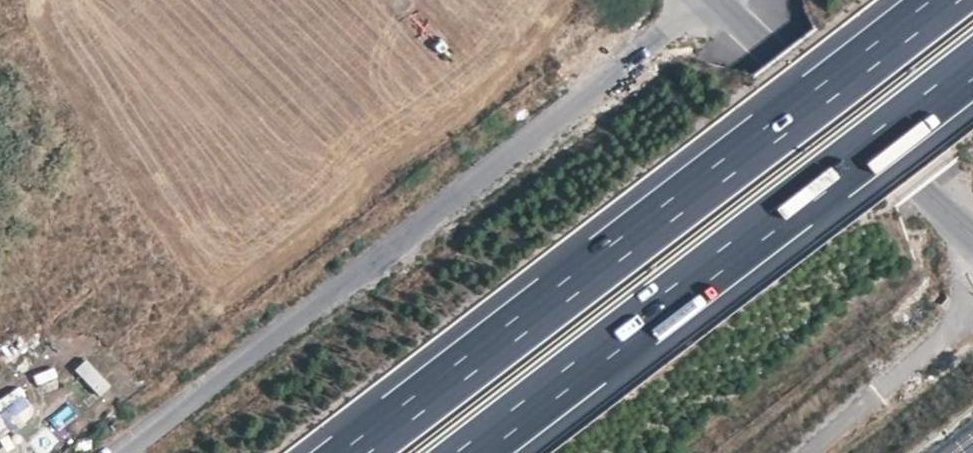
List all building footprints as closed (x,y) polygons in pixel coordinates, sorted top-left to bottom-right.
[(87,359),(75,369),(100,397),(111,387),(87,359)]
